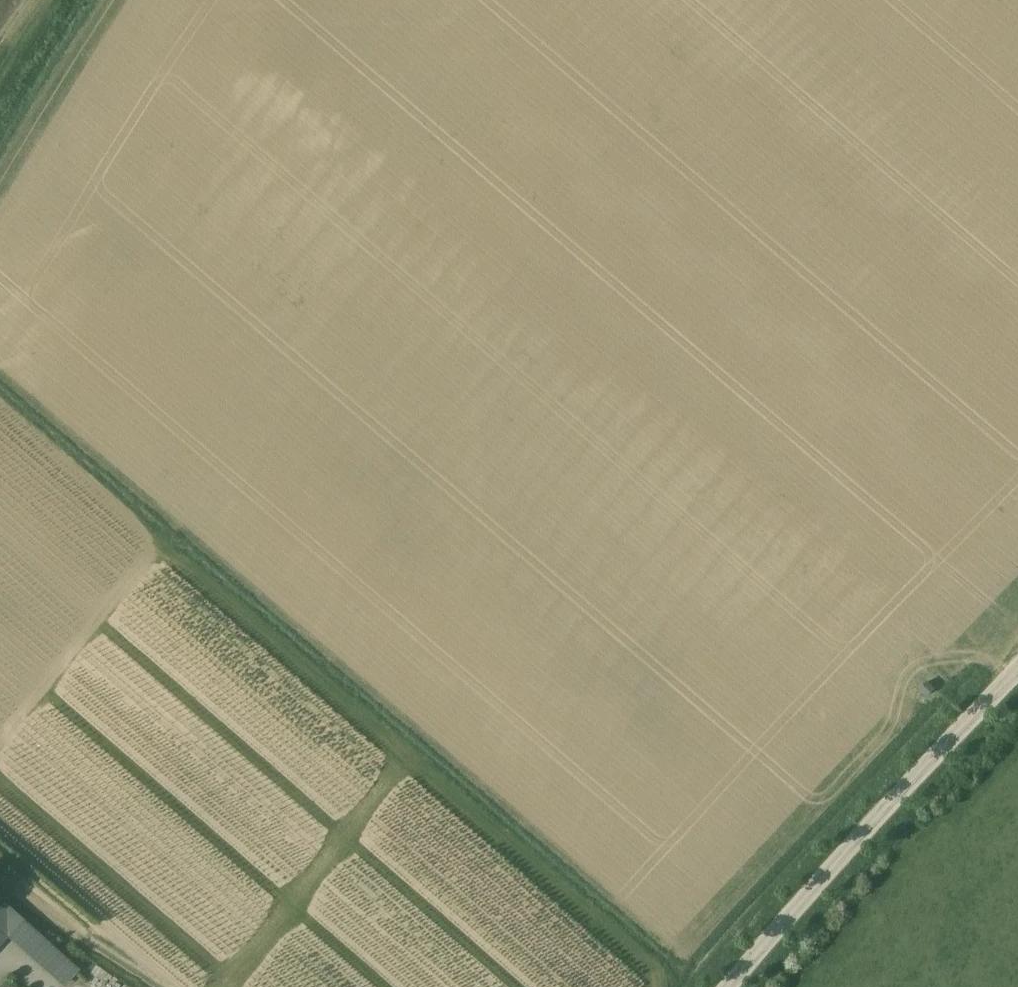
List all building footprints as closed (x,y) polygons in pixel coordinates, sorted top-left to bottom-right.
[(930,671),(913,689),(925,700),(942,682),(930,671)] [(0,905),(0,942),(5,936),(19,947),(12,955),(37,978),(44,970),(63,986),(79,967),(3,901),(0,905)]
